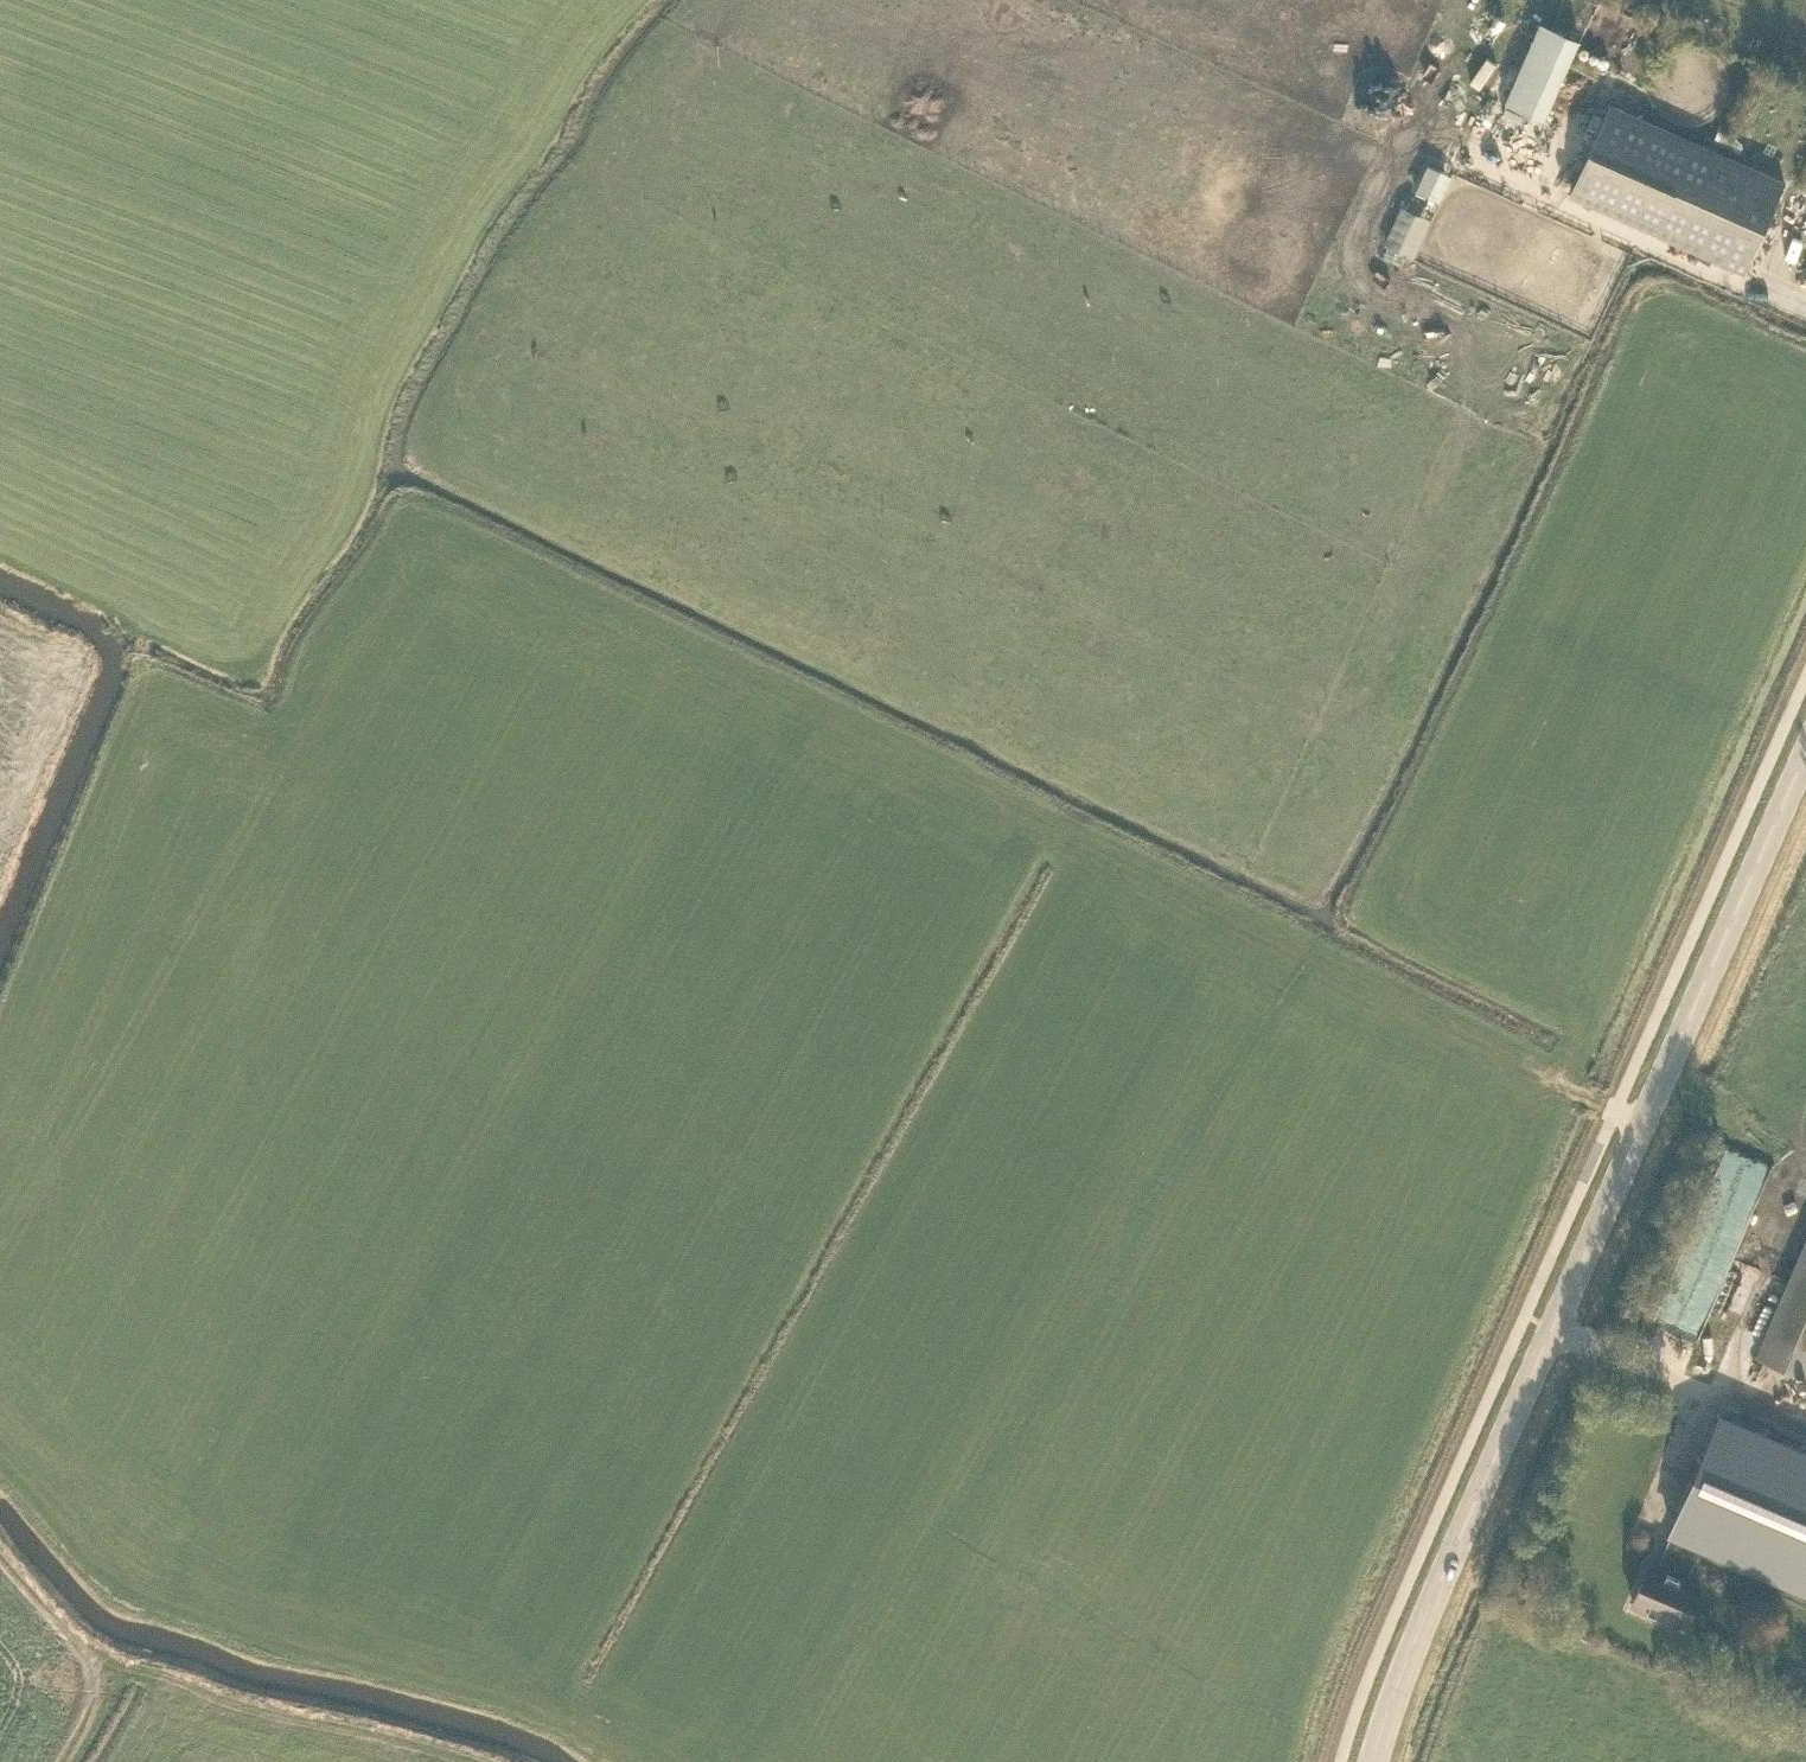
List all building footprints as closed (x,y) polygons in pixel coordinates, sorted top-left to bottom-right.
[(1538,20),(1503,100),(1545,118),(1580,39),(1538,20)] [(1569,194),(1745,272),(1785,183),(1609,105),(1569,194)] [(1723,141),(1707,134),(1703,143),(1719,150),(1723,141)] [(1429,196),(1441,170),(1428,164),(1416,190),(1429,196)] [(1758,1208),(1775,1161),(1739,1148),(1725,1185),(1738,1189),(1735,1200),(1758,1208)] [(1805,1377),(1805,1237),(1755,1356),(1805,1377)] [(1649,1563),(1631,1602),(1659,1614),(1658,1619),(1681,1630),(1701,1585),(1686,1579),(1703,1541),(1805,1586),(1805,1455),(1721,1418),(1673,1528),(1674,1529),(1658,1566),(1649,1563)] [(1805,1681),(1793,1674),(1786,1688),(1799,1695),(1805,1681)]
